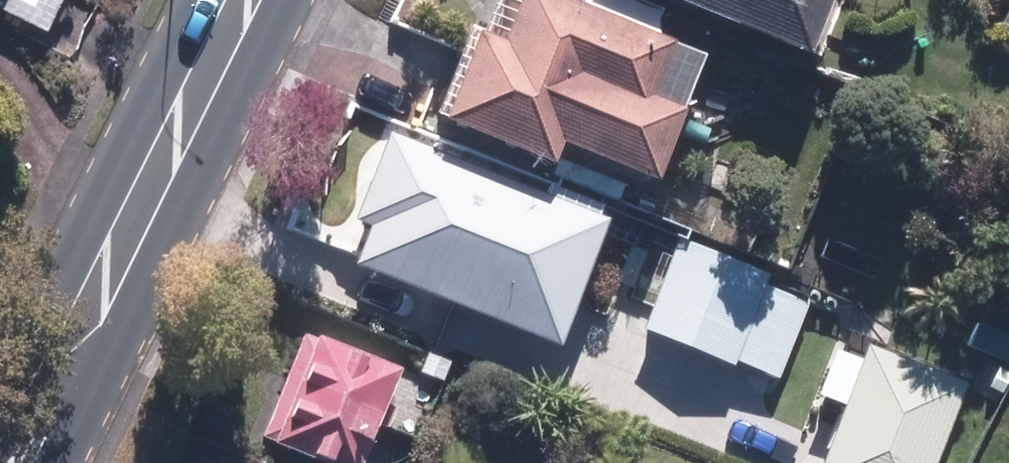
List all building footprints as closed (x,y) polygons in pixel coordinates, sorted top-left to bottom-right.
[(500,39),(475,29),(438,119),(547,163),(557,139),(653,178),(682,107),(649,93),(671,39),(574,0),(516,0),(500,39)] [(801,53),(824,0),(675,0),(801,53)] [(563,346),(615,218),(390,128),(353,219),(368,225),(353,262),(563,346)] [(782,378),(813,304),(765,284),(770,272),(692,240),(686,253),(677,249),(645,327),(736,364),(738,360),(782,378)] [(393,365),(306,330),(264,437),(330,462),(354,462),(393,365)] [(961,384),(864,347),(819,462),(931,462),(961,384)]
